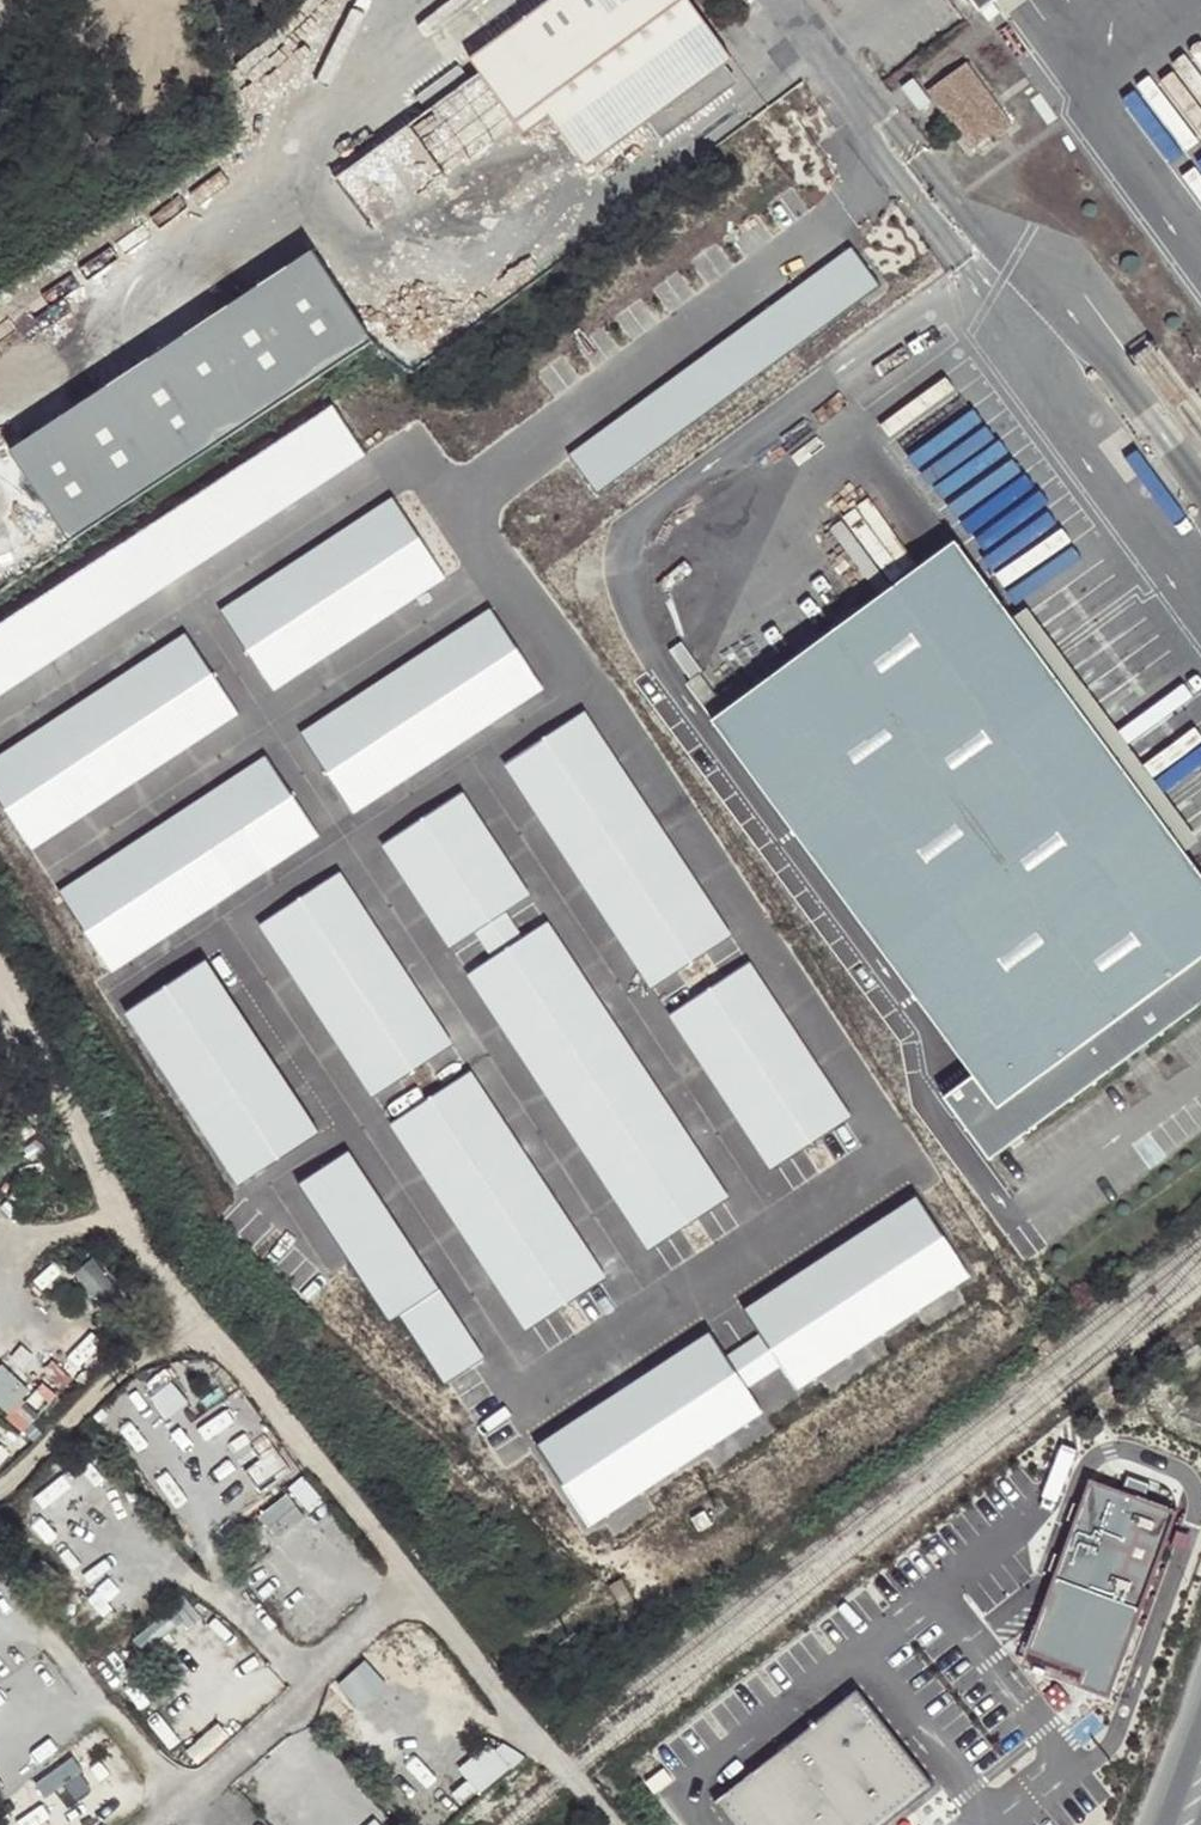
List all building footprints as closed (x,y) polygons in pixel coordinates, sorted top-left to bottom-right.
[(696,11),(688,0),(553,0),(470,61),(482,76),(519,126),(526,135),(550,118),(585,165),(731,58),(696,11)] [(980,0),(967,0),(975,10),(983,4),(980,0)] [(731,58),(585,165),(588,169),(650,123),(663,139),(730,91),(718,74),(734,62),(731,58)] [(919,88),(947,125),(987,96),(960,59),(919,88)] [(519,126),(482,76),(335,182),(374,233),(519,126)] [(987,96),(947,125),(963,147),(990,127),(993,132),(1007,122),(987,96)] [(854,249),(570,456),(598,494),(882,287),(854,249)] [(320,260),(17,458),(75,546),(378,349),(320,260)] [(0,626),(0,695),(367,454),(335,405),(0,626)] [(273,690),(447,577),(396,499),(222,612),(273,690)] [(956,542),(712,720),(956,1049),(976,1076),(947,1099),(988,1159),(1200,1001),(1200,868),(956,542)] [(492,610),(300,734),(351,813),(544,688),(492,610)] [(0,758),(0,802),(32,850),(239,715),(187,636),(0,758)] [(714,693),(699,672),(685,682),(710,715),(748,686),(740,674),(714,693)] [(585,711),(506,763),(653,988),(733,936),(585,711)] [(267,758),(60,893),(112,973),(319,837),(267,758)] [(461,793),(382,845),(450,948),(476,930),(494,957),(466,975),(648,1250),(728,1198),(546,923),(523,938),(506,913),(530,898),(461,793)] [(340,873),(260,925),(375,1098),(454,1046),(340,873)] [(205,960),(128,1010),(242,1183),(318,1133),(205,960)] [(670,1018),(773,1170),(853,1116),(750,964),(670,1018)] [(468,1071),(392,1121),(530,1328),(606,1278),(468,1071)] [(346,1152),(299,1183),(399,1334),(407,1324),(447,1384),(483,1360),(346,1152)] [(709,1334),(536,1446),(590,1528),(766,1414),(747,1385),(779,1364),(797,1390),(972,1277),(919,1197),(745,1310),(764,1340),(729,1364),(709,1334)] [(7,1406),(26,1384),(0,1361),(0,1362),(0,1400),(7,1406)] [(1122,1495),(1089,1483),(1030,1648),(1089,1669),(1083,1684),(1112,1695),(1179,1509),(1149,1499),(1155,1483),(1130,1474),(1122,1495)] [(625,1575),(610,1583),(623,1605),(637,1597),(625,1575)] [(715,1803),(732,1824),(886,1824),(932,1788),(856,1692),(715,1803)] [(491,1736),(458,1766),(479,1789),(512,1758),(491,1736)] [(664,1766),(648,1781),(658,1792),(674,1778),(664,1766)]
